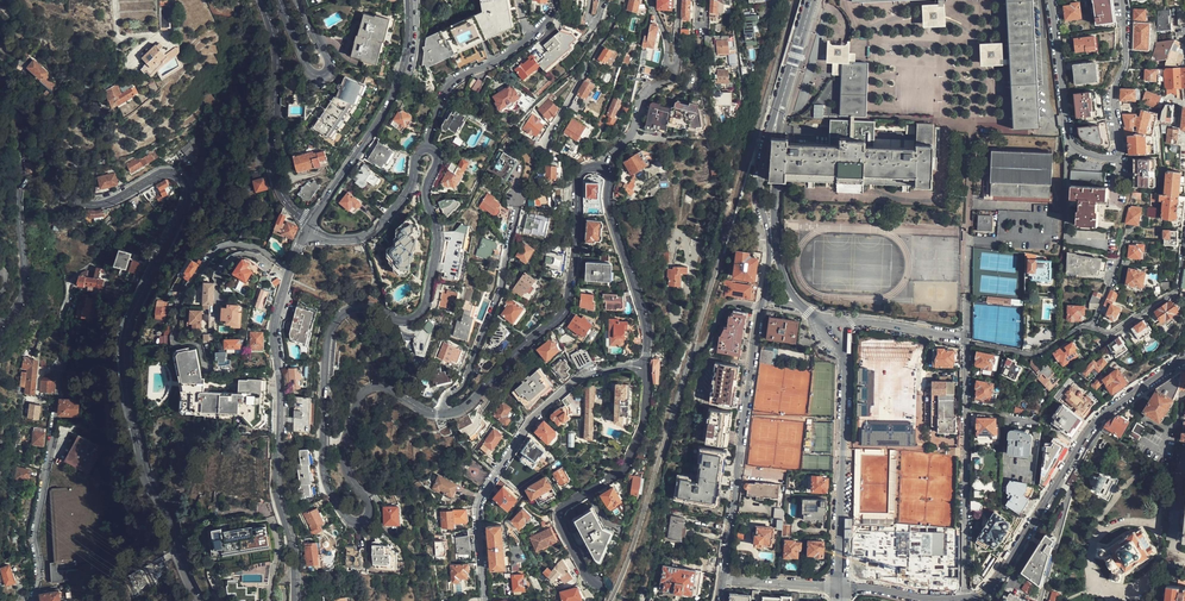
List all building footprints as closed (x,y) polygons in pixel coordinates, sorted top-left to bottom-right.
[(160,28),(167,27),(169,28),(169,0),(160,0),(160,28)] [(483,7),(484,7),(484,11),(480,13),(479,12),(426,39),(422,65),(430,61),(509,23),(509,21),(507,20),(503,0),(481,0),(483,7)] [(640,0),(639,0),(630,0),(627,10),(637,12),(640,0)] [(658,9),(671,9),(672,0),(658,0),(658,9)] [(689,21),(689,0),(682,0),(681,22),(687,22),(687,21),(689,21)] [(715,0),(710,0),(709,12),(717,12),(721,12),(731,13),(730,5),(723,4),(715,0)] [(923,28),(946,27),(945,0),(939,0),(939,4),(922,5),(923,28)] [(1010,59),(1010,62),(1010,65),(1013,121),(1014,129),(1040,128),(1034,0),(1007,0),(1010,59)] [(1112,0),(1094,0),(1094,2),(1096,2),(1098,17),(1096,18),(1097,25),(1115,22),(1113,8),(1112,0)] [(1082,18),(1080,3),(1064,5),(1065,13),(1066,21),(1082,18)] [(1159,31),(1172,31),(1171,26),(1171,21),(1169,21),(1169,16),(1171,16),(1175,16),(1175,8),(1171,8),(1171,10),(1165,10),(1165,9),(1158,9),(1158,17),(1160,17),(1160,18),(1159,18),(1159,19),(1158,19),(1158,20),(1158,21),(1159,21),(1160,21),(1160,25),(1158,25),(1159,31)] [(1133,15),(1133,21),(1145,21),(1146,9),(1134,9),(1133,15)] [(381,40),(387,19),(364,13),(360,27),(362,27),(359,35),(358,35),(356,42),(354,42),(351,55),(374,61),(380,40),(381,40)] [(653,47),(658,26),(655,20),(652,15),(651,16),(647,37),(644,36),(642,45),(653,47)] [(745,41),(755,40),(754,26),(754,23),(756,22),(759,22),(758,15),(743,17),(745,41)] [(1150,49),(1150,25),(1149,23),(1134,23),(1133,36),(1133,50),(1147,51),(1150,49)] [(545,50),(549,64),(570,44),(568,42),(574,36),(569,31),(568,32),(556,31),(543,44),(544,47),(546,49),(545,50)] [(729,65),(731,65),(738,65),(734,36),(723,36),(724,41),(716,42),(717,54),(728,54),(729,65)] [(1096,50),(1094,37),(1074,40),(1075,46),(1076,52),(1096,50)] [(1174,41),(1175,40),(1168,41),(1156,43),(1151,59),(1151,61),(1152,63),(1166,60),(1174,41)] [(849,52),(849,41),(828,41),(827,64),(833,64),(832,76),(842,76),(842,63),(849,63),(849,52)] [(1180,43),(1174,41),(1166,60),(1165,66),(1180,68),(1182,68),(1183,59),(1177,58),(1179,54),(1175,51),(1180,43)] [(1002,43),(980,44),(981,67),(1010,65),(1010,59),(1003,59),(1002,43)] [(148,51),(144,55),(141,57),(146,62),(142,65),(143,65),(140,68),(144,72),(146,70),(150,73),(163,61),(162,61),(167,56),(165,54),(159,48),(156,45),(156,44),(150,49),(148,51)] [(162,61),(163,61),(164,63),(178,52),(178,46),(175,46),(165,54),(167,56),(162,61)] [(611,51),(601,46),(598,51),(594,56),(604,63),(608,57),(610,55),(609,55),(611,51)] [(631,57),(634,48),(629,46),(626,55),(625,55),(623,62),(628,63),(630,57),(631,57)] [(545,69),(549,64),(545,50),(542,53),(543,55),(537,61),(539,63),(545,69)] [(539,63),(537,61),(530,53),(526,56),(528,58),(522,63),(519,66),(518,64),(515,61),(507,67),(513,72),(514,71),(522,79),(539,63)] [(28,62),(22,56),(21,57),(17,62),(23,67),(28,62)] [(388,67),(398,70),(398,69),(398,68),(398,67),(399,67),(399,66),(399,65),(399,64),(400,63),(400,62),(400,61),(400,60),(401,59),(392,57),(388,67)] [(47,72),(34,60),(28,67),(41,79),(47,72)] [(849,63),(842,63),(842,76),(842,79),(840,117),(866,118),(869,64),(849,63)] [(1097,82),(1095,63),(1075,66),(1076,75),(1077,84),(1097,82)] [(1176,90),(1181,89),(1180,68),(1166,69),(1164,71),(1165,87),(1167,90),(1167,95),(1168,94),(1170,94),(1173,94),(1174,95),(1176,92),(1176,90)] [(1157,69),(1145,69),(1145,74),(1145,79),(1155,80),(1155,73),(1157,73),(1157,69)] [(726,70),(717,70),(718,83),(729,83),(729,70),(726,70)] [(351,102),(360,83),(343,75),(340,83),(339,82),(338,83),(337,83),(337,84),(336,85),(336,86),(336,87),(337,87),(337,88),(338,88),(336,92),(327,108),(326,110),(315,128),(323,133),(324,131),(331,135),(350,102),(351,102)] [(119,84),(118,79),(114,81),(115,85),(106,90),(109,100),(113,97),(121,93),(122,93),(118,85),(119,84)] [(478,79),(472,89),(476,91),(482,82),(478,79)] [(123,92),(122,93),(121,93),(113,97),(117,104),(134,94),(132,89),(135,87),(131,80),(120,85),(123,92)] [(115,85),(114,81),(104,86),(106,90),(115,85)] [(585,81),(577,94),(585,99),(590,90),(590,91),(593,85),(594,84),(585,81)] [(365,85),(360,83),(351,102),(350,102),(331,135),(324,131),(323,133),(333,139),(354,104),(356,104),(365,85)] [(512,90),(510,86),(504,90),(504,91),(500,93),(499,93),(493,96),(497,102),(496,104),(500,109),(505,106),(507,107),(509,107),(510,107),(512,106),(513,104),(513,103),(513,101),(518,97),(514,89),(512,90)] [(1136,89),(1121,89),(1121,95),(1121,101),(1136,101),(1136,89)] [(1159,99),(1160,97),(1146,91),(1142,102),(1155,107),(1156,106),(1159,108),(1162,102),(1163,101),(1159,99)] [(673,99),(671,107),(668,122),(696,128),(697,125),(704,126),(705,122),(707,122),(704,112),(702,112),(700,105),(698,96),(683,92),(673,99)] [(721,93),(721,105),(731,104),(731,103),(731,92),(721,93)] [(1096,104),(1095,93),(1075,95),(1078,118),(1097,115),(1096,104)] [(117,104),(113,97),(109,100),(112,108),(117,104)] [(613,118),(617,108),(619,108),(621,105),(619,104),(620,101),(614,98),(607,115),(609,116),(608,118),(611,119),(612,117),(613,118)] [(23,114),(27,110),(18,100),(14,103),(23,114)] [(547,118),(551,114),(554,111),(557,109),(548,100),(539,109),(547,118)] [(659,127),(664,105),(651,102),(649,103),(645,124),(659,127)] [(731,104),(721,105),(721,112),(734,112),(737,103),(731,103),(731,104)] [(814,117),(824,117),(824,104),(814,104),(814,117)] [(1173,105),(1166,104),(1162,113),(1161,120),(1171,121),(1173,105)] [(668,122),(671,107),(664,105),(659,127),(645,124),(645,126),(666,130),(667,124),(696,130),(696,128),(668,122)] [(465,120),(467,116),(450,107),(448,112),(451,114),(447,120),(445,119),(442,125),(441,128),(441,129),(442,130),(442,131),(443,131),(443,132),(444,132),(445,133),(446,133),(447,133),(447,132),(448,132),(449,132),(449,131),(451,130),(458,133),(461,127),(464,129),(468,122),(465,120)] [(1154,123),(1157,113),(1142,110),(1140,117),(1138,116),(1137,115),(1134,125),(1138,126),(1136,133),(1156,137),(1156,129),(1153,129),(1154,123)] [(399,111),(391,125),(401,131),(404,126),(407,126),(410,121),(409,117),(410,116),(401,111),(399,111)] [(1134,125),(1137,115),(1123,114),(1124,121),(1126,127),(1134,128),(1134,125)] [(536,136),(542,125),(538,122),(539,121),(531,115),(522,129),(530,134),(531,133),(536,136)] [(577,140),(586,126),(572,117),(563,132),(577,140)] [(777,139),(772,139),(769,181),(771,181),(774,181),(783,182),(803,182),(811,183),(848,184),(906,187),(932,188),(932,159),(933,124),(917,124),(916,148),(874,147),(875,122),(831,121),(829,145),(788,144),(788,140),(786,140),(777,139)] [(1109,140),(1107,122),(1102,123),(1099,123),(1099,126),(1079,128),(1080,135),(1081,137),(1082,138),(1083,139),(1097,146),(1100,147),(1102,146),(1104,144),(1105,143),(1104,140),(1109,140)] [(1160,124),(1161,133),(1167,133),(1166,142),(1176,144),(1178,129),(1168,127),(1168,125),(1160,124)] [(1124,127),(1126,136),(1129,136),(1132,135),(1134,128),(1126,127),(1124,127)] [(1156,137),(1136,133),(1136,135),(1132,135),(1129,136),(1129,146),(1130,155),(1134,155),(1157,153),(1157,141),(1156,137)] [(186,156),(187,155),(190,152),(198,145),(193,139),(181,150),(186,156)] [(387,157),(391,151),(379,143),(368,159),(381,166),(384,162),(387,164),(390,159),(387,157)] [(149,151),(153,159),(159,156),(154,148),(149,151)] [(132,171),(153,159),(149,151),(127,163),(132,171)] [(311,154),(311,152),(293,156),(298,174),(309,170),(309,169),(315,168),(328,164),(324,151),(311,154)] [(646,165),(641,158),(644,156),(641,151),(624,161),(624,162),(616,166),(619,171),(624,169),(624,171),(628,169),(631,174),(646,165)] [(1052,153),(992,151),(991,172),(990,195),(1050,198),(1052,153)] [(190,152),(187,155),(195,161),(198,158),(190,152)] [(587,161),(588,163),(593,160),(589,152),(588,152),(588,153),(584,156),(587,161)] [(515,167),(518,161),(505,153),(493,173),(505,180),(506,179),(513,166),(515,167)] [(585,161),(581,155),(575,158),(579,165),(585,161)] [(1157,189),(1158,160),(1134,160),(1134,175),(1134,189),(1157,189)] [(454,187),(468,163),(464,161),(464,162),(461,161),(458,166),(451,163),(448,161),(445,166),(448,168),(447,170),(449,170),(442,183),(448,186),(449,184),(454,187)] [(24,163),(26,173),(27,173),(28,173),(29,173),(30,173),(31,173),(32,173),(33,173),(34,173),(35,173),(35,169),(34,164),(24,163)] [(550,166),(545,166),(545,179),(556,179),(556,166),(550,166)] [(370,173),(366,170),(362,167),(361,167),(356,175),(358,177),(355,182),(361,186),(370,173)] [(717,173),(715,167),(709,169),(711,175),(717,173)] [(1103,181),(1103,172),(1071,171),(1071,179),(1103,181)] [(1168,172),(1165,195),(1182,197),(1184,175),(1179,174),(1168,172)] [(117,183),(114,174),(98,178),(100,187),(117,183)] [(268,189),(265,178),(254,181),(256,192),(268,189)] [(167,186),(175,182),(174,181),(173,181),(172,180),(171,180),(170,180),(169,180),(167,179),(166,179),(165,179),(164,180),(164,181),(165,182),(157,186),(161,194),(156,197),(158,202),(163,198),(162,195),(166,192),(163,189),(167,186)] [(310,199),(319,185),(316,182),(314,180),(310,185),(307,183),(298,194),(305,199),(310,199)] [(599,193),(599,183),(585,183),(585,199),(598,199),(598,193),(599,193)] [(1106,201),(1107,186),(1071,184),(1071,199),(1079,199),(1079,212),(1077,212),(1076,225),(1097,226),(1098,213),(1096,213),(1097,201),(1106,201)] [(536,196),(535,205),(547,207),(550,208),(551,208),(552,208),(553,208),(554,208),(555,207),(556,207),(556,206),(557,206),(557,205),(558,204),(558,203),(557,202),(557,201),(556,200),(555,199),(554,199),(553,191),(536,196)] [(359,202),(346,192),(339,202),(349,210),(353,206),(355,207),(357,207),(358,207),(359,206),(360,205),(360,203),(359,202)] [(496,208),(498,203),(492,199),(493,197),(486,193),(478,207),(483,210),(483,209),(493,214),(495,214),(497,213),(498,211),(497,210),(496,208)] [(1161,195),(1158,194),(1150,193),(1149,201),(1159,202),(1160,202),(1161,195)] [(1165,195),(1161,195),(1160,202),(1164,203),(1162,220),(1179,222),(1182,197),(1165,195)] [(525,202),(525,203),(535,205),(536,196),(526,199),(525,201),(525,202)] [(447,216),(460,203),(457,200),(444,200),(439,203),(442,212),(447,216)] [(1140,227),(1143,208),(1130,206),(1126,225),(1140,227)] [(1157,217),(1158,207),(1148,206),(1147,216),(1157,217)] [(110,212),(110,209),(108,209),(107,210),(106,210),(105,210),(104,210),(103,210),(102,210),(101,210),(101,211),(100,211),(99,211),(98,211),(97,211),(96,211),(95,211),(94,212),(94,211),(93,211),(92,211),(91,211),(90,211),(89,211),(88,211),(87,214),(90,217),(106,216),(107,214),(107,212),(110,212)] [(281,212),(276,222),(283,225),(287,214),(281,212)] [(992,229),(993,213),(979,212),(978,228),(992,229)] [(413,244),(417,241),(417,238),(414,236),(416,234),(416,231),(419,228),(418,224),(411,217),(407,216),(399,225),(399,227),(396,231),(395,235),(398,237),(394,241),(393,244),(390,248),(389,250),(386,253),(386,256),(393,264),(393,268),(398,272),(398,275),(401,275),(401,273),(408,266),(410,266),(410,264),(408,262),(410,260),(410,257),(413,254),(413,251),(411,248),(413,246),(413,244)] [(600,241),(601,221),(587,220),(585,242),(594,242),(594,241),(600,241)] [(458,281),(470,225),(465,224),(463,221),(450,235),(442,273),(445,274),(444,278),(458,281)] [(285,237),(287,235),(282,232),(275,228),(273,231),(285,237)] [(1105,239),(1105,230),(1073,229),(1072,237),(1105,239)] [(1179,245),(1180,233),(1172,232),(1172,231),(1164,231),(1164,240),(1165,240),(1165,246),(1177,247),(1179,245)] [(499,255),(503,244),(482,238),(479,249),(477,248),(476,255),(489,259),(491,253),(499,255)] [(517,256),(520,258),(526,261),(534,250),(522,242),(519,247),(521,249),(517,256)] [(1141,259),(1142,252),(1145,252),(1146,245),(1136,244),(1136,246),(1130,246),(1129,257),(1141,259)] [(761,256),(762,252),(758,252),(758,251),(753,251),(737,249),(733,277),(749,279),(749,282),(758,283),(760,268),(756,268),(756,263),(760,264),(761,256)] [(125,270),(130,255),(120,251),(115,266),(125,270)] [(268,265),(271,261),(259,252),(256,256),(268,265)] [(561,270),(564,254),(547,252),(545,267),(556,269),(556,274),(559,274),(558,278),(565,280),(566,271),(563,271),(561,270)] [(1106,270),(1108,259),(1070,252),(1069,273),(1100,274),(1101,271),(1106,270)] [(200,264),(193,260),(185,272),(191,276),(200,264)] [(256,275),(245,269),(248,264),(242,260),(237,265),(233,273),(251,283),(256,275)] [(1036,260),(1030,260),(1030,278),(1050,279),(1051,268),(1050,268),(1050,261),(1036,261),(1036,260)] [(135,276),(140,265),(133,262),(129,273),(135,276)] [(607,281),(608,263),(587,262),(586,280),(607,281)] [(497,280),(498,270),(490,268),(488,283),(496,284),(497,280)] [(680,287),(680,275),(686,275),(687,268),(674,268),(674,271),(668,270),(667,278),(669,278),(668,286),(680,287)] [(1142,286),(1145,272),(1138,271),(1138,270),(1130,269),(1127,283),(1136,286),(1136,285),(1142,286)] [(84,271),(81,273),(79,281),(75,280),(74,285),(78,286),(78,285),(84,286),(84,287),(86,288),(86,290),(93,291),(93,288),(100,289),(102,280),(104,280),(105,278),(103,275),(104,273),(96,270),(94,279),(91,278),(93,272),(84,271)] [(526,289),(527,288),(529,282),(531,274),(519,270),(513,290),(523,293),(525,289),(526,289)] [(274,286),(280,282),(277,277),(271,281),(274,286)] [(563,288),(565,282),(557,279),(555,285),(563,288)] [(229,297),(232,283),(223,280),(221,290),(224,291),(223,294),(227,295),(226,296),(229,297)] [(758,283),(749,282),(748,286),(728,284),(726,295),(747,298),(747,301),(753,302),(756,302),(758,283)] [(212,307),(213,290),(210,289),(210,285),(203,284),(202,306),(212,307)] [(267,298),(270,291),(268,290),(264,289),(259,287),(257,295),(260,296),(256,306),(264,309),(263,311),(266,312),(267,308),(265,307),(266,301),(267,298)] [(471,289),(466,287),(462,300),(469,302),(466,316),(462,315),(460,321),(454,320),(452,328),(447,327),(446,334),(468,339),(476,304),(473,303),(474,298),(471,297),(473,291),(473,289),(471,289)] [(454,309),(457,292),(447,290),(446,293),(440,292),(437,306),(454,309)] [(1116,293),(1110,290),(1107,298),(1113,300),(1116,293)] [(1089,308),(1096,309),(1102,293),(1095,291),(1090,302),(1089,308)] [(635,306),(630,292),(627,292),(625,293),(624,293),(623,294),(623,295),(622,295),(622,296),(622,301),(623,301),(622,306),(625,306),(625,301),(625,300),(626,300),(626,299),(627,299),(627,298),(628,298),(631,307),(635,306)] [(100,295),(96,293),(95,295),(93,295),(92,298),(88,297),(89,296),(83,295),(80,308),(78,308),(76,316),(82,318),(83,317),(95,320),(96,313),(95,312),(97,300),(99,300),(100,295)] [(592,302),(592,295),(581,294),(579,307),(588,308),(588,309),(594,309),(594,302),(592,302)] [(625,307),(625,306),(622,306),(623,301),(622,301),(622,296),(617,297),(617,294),(602,295),(602,301),(605,301),(605,310),(622,310),(623,310),(624,309),(625,308),(625,307)] [(306,303),(307,300),(299,298),(290,329),(294,338),(307,342),(317,307),(306,303)] [(509,298),(506,301),(509,303),(506,307),(501,314),(514,323),(525,309),(509,298)] [(1113,304),(1114,301),(1113,300),(1107,298),(1101,310),(1106,312),(1108,307),(1110,307),(1107,314),(1117,318),(1120,313),(1118,313),(1120,309),(1113,304)] [(166,319),(167,307),(163,307),(164,301),(158,300),(156,318),(166,319)] [(321,305),(307,300),(306,303),(317,307),(307,342),(294,338),(295,341),(310,345),(316,325),(314,324),(317,315),(318,316),(321,305)] [(1170,301),(1156,311),(1163,321),(1177,311),(1177,310),(1179,309),(1180,306),(1178,303),(1174,306),(1170,301)] [(404,307),(407,314),(408,314),(409,314),(410,314),(411,313),(412,313),(413,313),(410,304),(404,307)] [(236,324),(237,306),(226,305),(226,308),(221,308),(220,320),(221,320),(229,320),(229,323),(229,324),(230,324),(236,324)] [(241,306),(237,306),(236,324),(230,324),(230,327),(240,328),(241,306)] [(1084,313),(1084,306),(1069,306),(1068,318),(1069,319),(1069,320),(1074,320),(1074,319),(1079,319),(1080,319),(1081,319),(1081,318),(1081,317),(1081,313),(1084,313)] [(766,310),(765,317),(770,318),(768,338),(795,342),(798,321),(776,318),(777,312),(766,310)] [(50,318),(59,319),(59,318),(59,317),(59,316),(59,315),(59,314),(59,313),(59,312),(60,312),(51,311),(50,318)] [(727,358),(739,360),(746,313),(732,311),(731,315),(729,315),(727,327),(725,327),(720,337),(718,350),(728,352),(727,358)] [(202,312),(192,312),(191,325),(194,325),(194,331),(202,332),(202,312)] [(583,336),(591,324),(586,320),(587,318),(583,316),(581,318),(575,314),(567,327),(583,336)] [(541,320),(534,315),(531,320),(538,325),(541,320)] [(623,343),(624,328),(627,328),(627,322),(618,322),(618,319),(609,319),(608,337),(610,338),(610,345),(621,345),(622,345),(623,344),(623,343)] [(423,352),(433,324),(428,320),(422,328),(419,335),(414,337),(416,341),(413,342),(417,353),(423,352)] [(1151,332),(1143,320),(1132,328),(1133,329),(1129,332),(1130,334),(1135,342),(1151,332)] [(505,335),(504,334),(508,330),(500,323),(494,330),(490,343),(490,345),(491,346),(492,347),(493,347),(495,347),(496,346),(501,339),(503,340),(504,339),(505,337),(505,335)] [(172,336),(173,325),(166,324),(164,336),(172,336)] [(263,345),(262,331),(251,331),(252,345),(263,345)] [(1129,336),(1125,338),(1129,345),(1133,342),(1129,336)] [(1112,341),(1108,344),(1116,356),(1127,348),(1119,337),(1112,341)] [(546,359),(558,349),(553,340),(551,338),(537,349),(546,359)] [(241,347),(241,343),(243,342),(243,339),(226,340),(226,348),(241,347)] [(455,364),(460,348),(443,342),(437,357),(455,364)] [(1076,355),(1079,353),(1072,343),(1067,346),(1066,344),(1061,347),(1062,348),(1054,353),(1058,358),(1059,359),(1060,359),(1063,364),(1064,363),(1066,366),(1078,358),(1076,355)] [(242,412),(237,412),(194,413),(194,415),(182,416),(181,391),(173,350),(183,349),(191,347),(191,344),(181,345),(168,348),(177,390),(178,418),(237,416),(241,416),(242,417),(244,415),(242,412)] [(761,345),(759,363),(773,365),(774,352),(766,351),(767,346),(761,345)] [(194,413),(237,412),(242,412),(244,415),(242,417),(241,417),(252,427),(253,427),(260,420),(260,413),(258,413),(258,380),(238,380),(238,389),(237,389),(202,389),(200,376),(198,376),(196,368),(191,347),(183,349),(173,350),(181,391),(182,416),(194,415),(194,413)] [(663,347),(654,352),(653,358),(659,358),(659,359),(661,359),(661,358),(663,357),(663,347)] [(464,350),(460,348),(455,364),(458,365),(464,350)] [(587,359),(590,358),(586,351),(584,353),(581,348),(571,355),(577,366),(578,365),(580,368),(589,363),(587,359)] [(954,361),(954,350),(944,350),(943,349),(938,349),(938,350),(933,350),(933,366),(952,366),(952,361),(954,361)] [(216,351),(217,359),(219,359),(220,365),(231,365),(231,359),(227,359),(227,350),(216,351)] [(994,355),(980,352),(978,354),(977,358),(978,358),(977,364),(977,365),(986,367),(986,368),(992,369),(993,363),(995,363),(995,359),(994,359),(994,355)] [(1089,382),(1107,362),(1104,357),(1096,362),(1093,359),(1080,374),(1089,382)] [(26,374),(21,373),(20,382),(26,383),(24,395),(34,396),(35,384),(37,361),(24,358),(23,368),(27,369),(26,374)] [(1007,361),(1003,359),(1002,365),(1005,367),(1002,373),(1015,379),(1021,367),(1015,364),(1016,362),(1009,358),(1007,361)] [(1039,359),(1030,358),(1037,365),(1041,368),(1038,372),(1040,375),(1038,377),(1049,389),(1055,384),(1054,383),(1059,377),(1046,363),(1045,365),(1039,359)] [(569,375),(566,372),(567,370),(569,368),(565,363),(566,362),(563,360),(561,362),(560,360),(550,368),(554,373),(556,371),(560,375),(559,377),(561,380),(562,380),(563,380),(564,380),(565,380),(569,375)] [(659,360),(651,360),(650,365),(653,383),(658,383),(659,360)] [(732,410),(738,366),(714,362),(708,401),(726,404),(726,409),(732,410)] [(448,380),(446,374),(445,374),(444,370),(435,373),(434,373),(436,368),(427,364),(424,371),(431,374),(430,375),(430,377),(431,378),(433,378),(434,378),(436,384),(448,380)] [(302,379),(301,367),(289,368),(290,383),(292,383),(292,385),(300,384),(300,379),(302,379)] [(573,376),(577,373),(572,367),(568,371),(573,376)] [(555,392),(563,384),(551,371),(544,378),(539,372),(541,371),(539,368),(512,392),(514,395),(516,393),(521,398),(514,404),(521,414),(525,419),(555,392)] [(1116,390),(1122,386),(1126,383),(1118,369),(1111,374),(1110,373),(1104,377),(1100,374),(1092,384),(1096,388),(1104,379),(1109,386),(1108,386),(1112,393),(1116,390)] [(1168,380),(1156,388),(1158,390),(1174,399),(1175,397),(1179,387),(1182,371),(1168,380)] [(262,380),(258,380),(258,413),(260,413),(260,420),(253,427),(257,427),(264,421),(264,413),(262,413),(262,380)] [(954,418),(954,381),(932,381),(932,418),(938,418),(938,432),(955,432),(955,418),(954,418)] [(991,400),(993,384),(978,381),(977,388),(978,388),(977,397),(983,399),(984,400),(990,401),(990,400),(991,400)] [(628,424),(629,384),(616,384),(615,399),(611,399),(610,401),(607,401),(607,405),(615,405),(614,422),(628,424)] [(584,439),(592,440),(593,397),(595,397),(595,385),(586,385),(584,439)] [(1088,400),(1083,396),(1082,394),(1081,393),(1078,392),(1077,392),(1069,386),(1064,393),(1069,396),(1066,400),(1081,411),(1084,407),(1083,406),(1088,400)] [(1174,399),(1158,390),(1151,401),(1145,411),(1154,417),(1161,420),(1174,399)] [(572,391),(562,400),(565,405),(561,408),(561,407),(554,412),(551,415),(550,417),(552,420),(555,420),(558,425),(564,421),(565,421),(566,421),(567,421),(567,420),(568,419),(568,418),(568,417),(567,416),(568,415),(568,410),(566,407),(572,403),(572,391)] [(82,401),(82,395),(76,394),(75,400),(60,399),(60,411),(59,414),(78,415),(79,401),(82,401)] [(309,430),(310,396),(295,397),(295,430),(309,430)] [(1001,409),(1005,412),(1010,405),(1004,402),(1001,409)] [(506,416),(511,408),(502,403),(493,416),(505,424),(507,424),(510,420),(509,418),(506,416)] [(45,428),(49,428),(52,406),(38,404),(34,426),(37,427),(45,428)] [(1083,419),(1080,417),(1063,405),(1055,416),(1053,421),(1061,427),(1058,431),(1068,437),(1076,428),(1083,419)] [(729,411),(694,406),(689,440),(724,445),(729,411)] [(453,419),(462,435),(465,433),(472,442),(476,437),(475,436),(487,423),(480,415),(478,413),(474,417),(471,411),(470,412),(469,413),(468,413),(467,414),(466,414),(466,415),(465,415),(464,415),(463,415),(463,416),(462,416),(461,416),(461,417),(460,417),(459,417),(458,417),(458,418),(457,418),(456,418),(455,418),(454,418),(454,419),(453,419)] [(725,445),(727,445),(733,412),(729,411),(724,445),(725,445)] [(1085,421),(1089,417),(1083,413),(1080,417),(1083,419),(1085,421)] [(526,420),(525,419),(521,414),(513,424),(519,430),(526,420)] [(1106,425),(1101,430),(1103,431),(1109,435),(1112,431),(1124,439),(1132,424),(1119,416),(1115,421),(1114,420),(1112,419),(1109,422),(1106,425)] [(995,434),(995,427),(996,427),(996,418),(979,418),(978,434),(995,434)] [(555,435),(554,430),(544,421),(539,426),(540,427),(535,432),(547,443),(555,435)] [(1139,440),(1146,426),(1137,422),(1130,435),(1139,440)] [(43,445),(45,428),(37,427),(37,429),(34,428),(32,443),(43,445)] [(488,455),(503,436),(493,429),(479,449),(488,455)] [(1030,454),(1032,436),(1030,433),(1012,429),(1010,430),(1009,431),(1009,433),(1009,439),(1011,439),(1010,454),(1030,454)] [(1101,430),(1087,450),(1088,451),(1103,431),(1101,430)] [(1071,442),(1056,433),(1051,443),(1047,445),(1042,482),(1046,483),(1060,460),(1071,442)] [(79,434),(66,459),(70,461),(90,472),(101,451),(99,445),(79,434)] [(522,451),(519,448),(515,454),(519,457),(519,459),(519,460),(520,460),(521,461),(522,459),(532,465),(543,449),(534,443),(535,442),(530,439),(522,451)] [(894,512),(897,444),(855,442),(855,445),(855,474),(854,512),(894,512)] [(718,498),(724,452),(683,446),(675,499),(717,505),(718,498)] [(1175,478),(1184,479),(1184,449),(1179,448),(1173,475),(1175,478)] [(319,498),(315,467),(309,467),(309,463),(315,462),(313,449),(299,450),(300,464),(297,464),(300,487),(298,487),(299,498),(305,497),(305,495),(310,494),(311,498),(319,498)] [(1074,471),(1066,484),(1073,488),(1078,473),(1088,451),(1087,450),(1074,471)] [(571,479),(568,474),(566,475),(562,467),(552,473),(559,485),(561,486),(567,482),(569,483),(570,483),(571,483),(571,482),(571,481),(571,479)] [(21,480),(27,481),(30,470),(17,468),(15,479),(21,480)] [(1110,497),(1113,489),(1116,481),(1100,475),(1098,478),(1095,477),(1092,485),(1095,486),(1093,490),(1110,497)] [(637,495),(639,477),(633,476),(631,493),(637,495)] [(812,477),(812,489),(812,490),(824,491),(824,492),(827,490),(827,485),(828,486),(828,476),(812,476),(812,477)] [(450,497),(456,485),(438,477),(432,490),(441,494),(442,493),(450,497)] [(535,498),(552,488),(546,478),(528,487),(529,488),(525,490),(529,496),(533,494),(535,498)] [(1170,508),(1184,510),(1184,479),(1175,478),(1170,508)] [(780,484),(756,482),(756,483),(749,483),(747,483),(746,483),(745,484),(744,484),(744,486),(744,487),(745,488),(746,488),(747,488),(748,488),(747,495),(771,497),(771,498),(778,499),(780,484)] [(1024,495),(1026,491),(1027,483),(1014,482),(1014,483),(1012,485),(1010,483),(1008,486),(1008,493),(1009,494),(1008,496),(1011,498),(1008,502),(1020,510),(1029,497),(1024,495)] [(78,561),(100,559),(94,486),(53,489),(50,492),(54,564),(50,564),(51,582),(62,582),(62,581),(65,580),(65,571),(78,570),(78,561)] [(504,487),(493,499),(506,510),(517,499),(504,487)] [(601,494),(609,508),(615,504),(621,500),(612,487),(601,494)] [(556,494),(552,488),(535,498),(539,504),(556,494)] [(806,499),(803,499),(803,510),(803,514),(804,514),(804,516),(804,520),(811,520),(819,521),(826,521),(826,515),(827,515),(828,500),(806,499)] [(983,504),(971,500),(971,509),(979,512),(980,511),(981,510),(983,504)] [(398,524),(397,507),(385,507),(382,507),(382,511),(382,525),(398,524)] [(323,521),(317,509),(312,511),(310,508),(307,510),(308,512),(303,515),(312,532),(318,529),(317,527),(321,525),(322,525),(322,524),(323,524),(323,523),(323,522),(323,521)] [(519,529),(531,516),(523,508),(511,522),(519,529)] [(1166,539),(1184,542),(1184,510),(1170,508),(1166,539)] [(466,516),(473,516),(472,509),(466,510),(453,511),(454,524),(462,524),(461,523),(467,522),(466,516)] [(596,558),(601,559),(611,531),(603,528),(593,509),(575,520),(596,558)] [(455,527),(454,524),(453,511),(441,512),(443,529),(455,527)] [(1011,526),(1011,523),(1010,522),(1009,521),(1008,520),(1005,521),(1004,521),(1006,518),(996,512),(976,542),(986,549),(991,541),(991,543),(991,545),(994,547),(995,547),(997,547),(998,546),(1000,544),(1000,543),(999,540),(1005,542),(1011,533),(1006,530),(1006,529),(1008,529),(1009,528),(1010,527),(1011,526)] [(546,524),(553,521),(553,513),(545,518),(544,518),(546,524)] [(681,535),(682,527),(684,527),(685,519),(671,517),(668,539),(682,541),(683,535),(681,535)] [(777,524),(777,528),(783,529),(783,523),(784,519),(778,519),(772,518),(771,523),(777,524)] [(783,529),(782,536),(789,536),(791,536),(792,524),(788,524),(783,523),(783,529)] [(488,527),(490,548),(503,547),(501,526),(488,527)] [(552,527),(558,540),(560,539),(555,526),(552,527)] [(223,551),(270,545),(268,534),(267,534),(266,527),(256,528),(253,528),(253,527),(225,530),(223,531),(223,529),(222,527),(213,529),(216,549),(222,548),(223,551)] [(773,538),(774,528),(757,527),(757,533),(756,536),(756,545),(759,545),(763,545),(763,544),(771,545),(772,545),(772,538),(773,538)] [(557,541),(550,528),(530,538),(537,551),(557,541)] [(1150,555),(1155,551),(1151,544),(1150,545),(1145,536),(1146,535),(1141,528),(1135,532),(1134,530),(1128,535),(1127,534),(1115,542),(1114,543),(1110,546),(1109,547),(1107,548),(1098,546),(1095,555),(1104,558),(1113,572),(1111,580),(1121,582),(1123,574),(1150,556),(1150,555)] [(216,549),(213,529),(208,529),(212,556),(223,555),(223,556),(270,550),(270,545),(223,551),(222,548),(216,549)] [(746,531),(739,530),(738,539),(746,540),(746,531)] [(457,562),(470,561),(468,532),(462,533),(462,536),(456,537),(457,562)] [(1049,535),(1024,573),(1046,587),(1058,540),(1049,535)] [(786,540),(789,540),(789,536),(782,536),(780,557),(785,557),(786,540)] [(823,556),(823,537),(816,537),(816,541),(809,541),(808,555),(823,556)] [(316,564),(313,539),(305,540),(305,544),(308,566),(316,564)] [(789,540),(786,540),(785,557),(785,558),(791,558),(791,557),(798,557),(798,550),(799,547),(801,547),(801,542),(795,542),(795,540),(789,540)] [(445,556),(444,541),(433,542),(434,557),(445,556)] [(392,560),(391,551),(391,550),(391,549),(390,549),(389,548),(388,548),(386,548),(386,546),(386,545),(386,544),(385,544),(384,544),(372,544),(373,570),(392,569),(392,560)] [(359,563),(360,550),(352,550),(352,547),(346,547),(345,568),(360,568),(360,567),(360,566),(360,565),(360,564),(359,563)] [(503,547),(490,548),(492,570),(505,568),(503,547)] [(985,579),(999,558),(991,553),(977,574),(985,579)] [(719,556),(709,554),(708,565),(718,567),(719,556)] [(572,578),(568,570),(562,559),(548,577),(554,581),(558,576),(562,583),(572,578)] [(459,581),(462,581),(462,580),(468,579),(468,578),(470,577),(469,571),(477,570),(476,563),(451,565),(452,583),(460,583),(459,581)] [(9,566),(0,570),(0,571),(0,572),(0,584),(0,585),(16,581),(9,566)] [(698,595),(701,571),(664,566),(661,581),(664,582),(663,590),(698,595)] [(525,590),(523,575),(512,576),(513,591),(525,590)] [(257,594),(247,594),(247,587),(238,587),(238,580),(228,580),(228,585),(227,586),(229,593),(238,593),(238,598),(238,600),(247,600),(256,600),(257,594)] [(1029,592),(1034,584),(1027,580),(1023,588),(1029,592)] [(1184,589),(1180,589),(1180,586),(1175,585),(1167,585),(1166,591),(1165,591),(1164,593),(1166,595),(1165,600),(1174,600),(1184,600),(1184,589)] [(578,587),(560,592),(563,600),(575,600),(582,599),(578,587)] [(59,591),(38,594),(39,600),(61,600),(59,591)] [(791,593),(791,596),(791,600),(799,600),(799,593),(791,593)]
